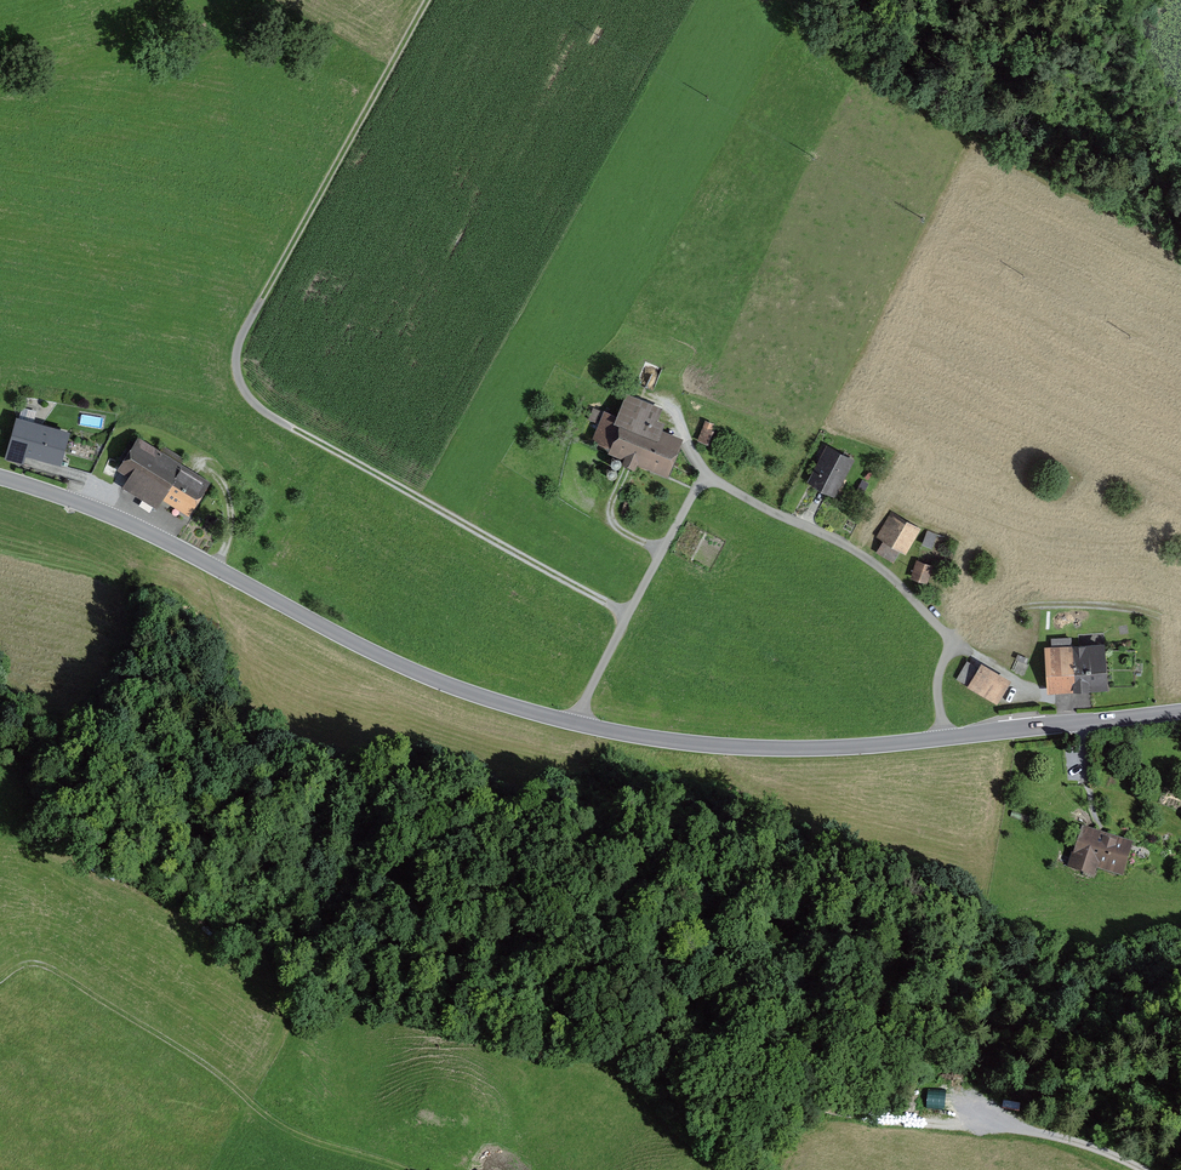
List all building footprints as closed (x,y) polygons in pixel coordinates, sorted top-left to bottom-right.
[(665,469),(676,443),(656,434),(660,425),(652,422),(657,409),(628,397),(619,419),(606,413),(595,440),(605,444),(604,445),(611,453),(625,459),(624,462),(634,466),(635,464),(646,468),(648,462),(665,469)] [(22,462),(25,450),(57,459),(64,435),(40,428),(42,424),(19,418),(7,458),(22,462)] [(706,422),(699,439),(708,442),(713,431),(710,430),(712,425),(706,422)] [(163,497),(187,512),(206,481),(182,466),(186,460),(164,446),(160,452),(140,439),(123,465),(135,472),(126,487),(157,506),(163,497)] [(831,491),(839,476),(842,478),(850,464),(841,460),(843,456),(827,448),(818,464),(822,466),(814,482),(831,491)] [(878,549),(894,558),(913,527),(897,517),(898,516),(892,512),(878,535),(884,539),(878,549)] [(918,563),(913,576),(925,580),(930,567),(918,563)] [(206,619),(202,626),(214,633),(218,625),(206,619)] [(1049,687),(1103,683),(1100,645),(1047,649),(1049,687)] [(956,679),(994,701),(1004,684),(966,662),(956,679)] [(1092,865),(1094,860),(1120,868),(1127,848),(1098,838),(1099,834),(1083,829),(1071,866),(1093,873),(1095,866),(1092,865)]
